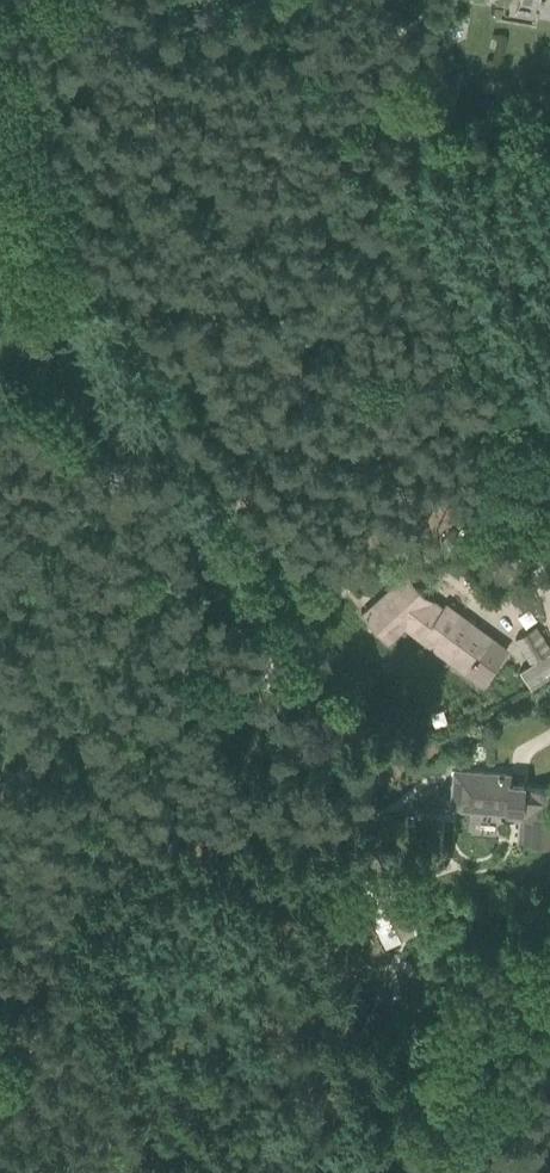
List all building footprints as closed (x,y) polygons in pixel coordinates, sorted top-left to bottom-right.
[(439,612),(420,598),(423,595),(406,575),(362,614),(387,641),(404,626),(482,683),(506,650),(445,605),(439,612)] [(530,663),(549,650),(549,649),(535,626),(515,639),(530,663)] [(549,842),(549,790),(523,788),(523,784),(510,783),(510,775),(451,770),(448,809),(518,815),(516,840),(549,842)]
